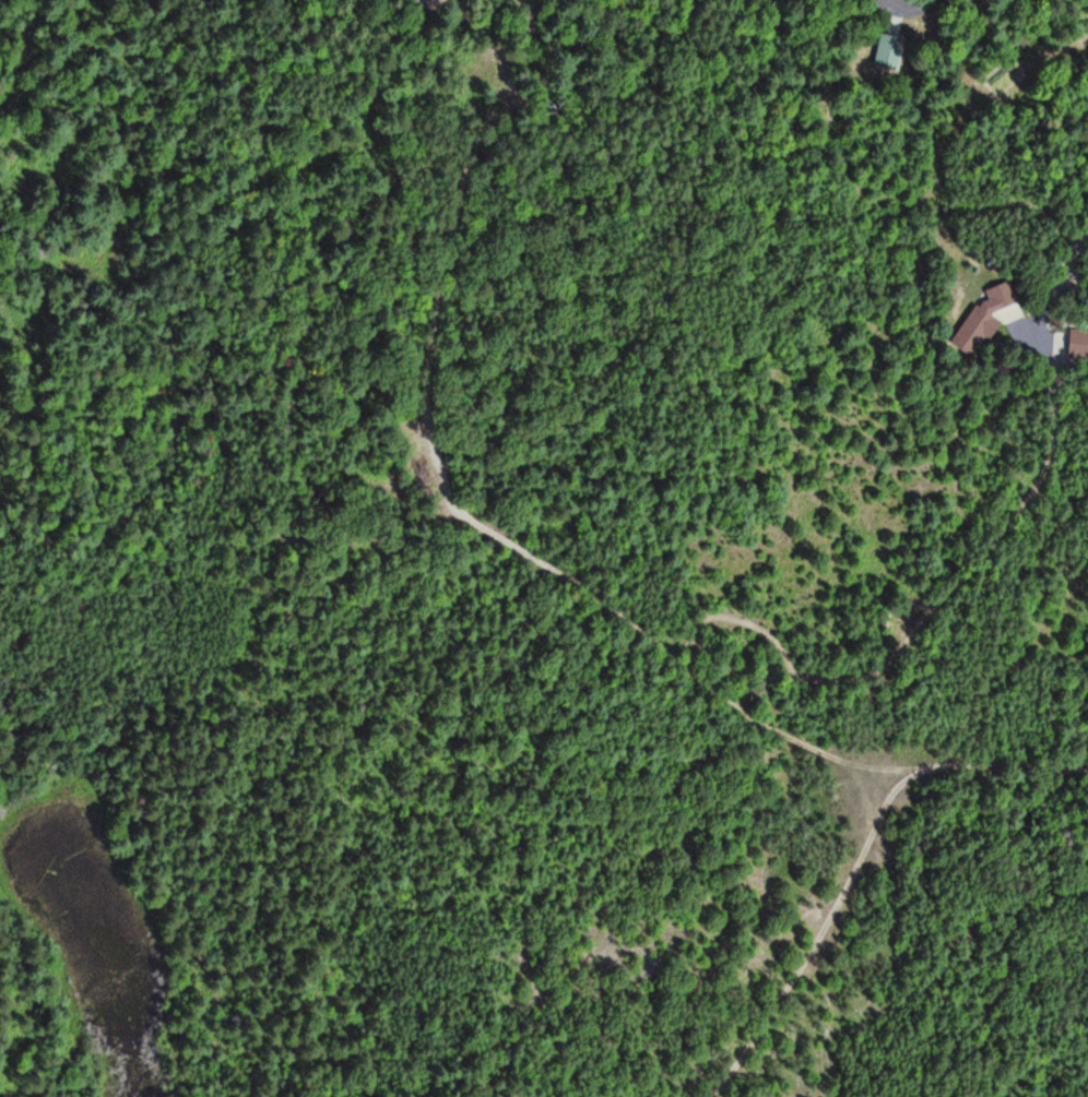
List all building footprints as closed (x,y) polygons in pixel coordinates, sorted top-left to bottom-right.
[(880,32),(873,64),(899,71),(906,38),(880,32)] [(987,289),(991,300),(975,305),(952,343),(974,356),(984,341),(993,337),(1001,326),(996,311),(1020,303),(1012,280),(987,289)] [(1071,330),(1071,356),(1087,356),(1087,330),(1071,330)]
